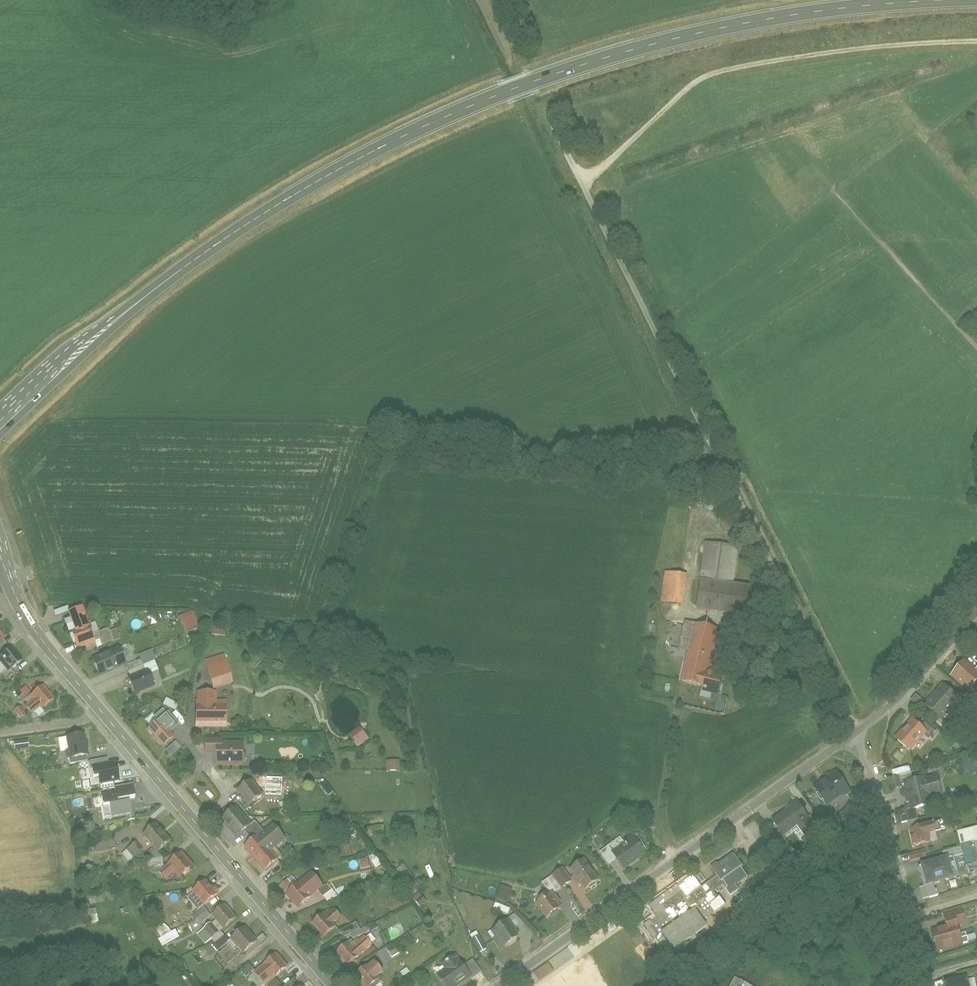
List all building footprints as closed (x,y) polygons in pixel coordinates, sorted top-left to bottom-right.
[(707,543),(699,609),(751,616),(755,585),(735,583),(739,547),(707,543)] [(663,572),(660,603),(681,606),(685,574),(663,572)] [(189,611),(176,616),(182,632),(195,626),(189,611)] [(89,622),(69,630),(75,646),(96,639),(89,622)] [(692,622),(679,680),(701,685),(700,689),(720,693),(724,672),(712,670),(721,628),(692,622)] [(119,646),(90,659),(98,676),(126,664),(119,646)] [(10,648),(0,656),(0,663),(7,671),(20,660),(10,648)] [(233,681),(226,660),(208,666),(214,687),(233,681)] [(951,675),(969,691),(976,682),(976,668),(975,670),(964,660),(951,675)] [(153,685),(147,671),(127,679),(133,693),(153,685)] [(54,699),(43,684),(29,695),(32,699),(24,705),(31,714),(39,707),(41,709),(54,699)] [(942,684),(924,706),(941,720),(960,699),(942,684)] [(195,706),(195,727),(225,726),(225,700),(216,700),(215,692),(197,692),(197,706),(195,706)] [(173,709),(174,703),(162,699),(160,705),(173,709)] [(13,707),(16,718),(22,716),(19,706),(13,707)] [(157,721),(146,730),(160,748),(173,737),(170,732),(179,724),(168,711),(166,713),(163,709),(154,716),(157,721)] [(911,719),(894,737),(910,752),(927,734),(911,719)] [(369,739),(360,726),(348,735),(358,748),(369,739)] [(86,756),(82,733),(64,737),(68,759),(86,756)] [(215,768),(245,767),(244,741),(230,741),(222,741),(222,737),(203,737),(203,754),(215,754),(215,768)] [(25,740),(11,740),(11,749),(26,748),(25,740)] [(384,771),(398,770),(397,760),(384,760),(384,771)] [(965,760),(964,772),(973,772),(973,760),(965,760)] [(118,780),(115,762),(91,766),(93,778),(90,778),(91,785),(118,780)] [(835,771),(813,786),(827,806),(848,791),(835,771)] [(904,781),(910,809),(934,803),(932,796),(942,793),(938,773),(904,781)] [(238,790),(250,805),(262,795),(251,780),(238,790)] [(134,798),(131,785),(114,788),(115,792),(99,795),(102,806),(108,805),(110,818),(131,815),(128,799),(134,798)] [(797,801),(771,820),(782,836),(796,826),(807,842),(820,833),(797,801)] [(221,819),(264,872),(278,859),(272,852),(286,840),(272,823),(263,831),(255,821),(251,824),(237,806),(221,819)] [(933,822),(909,829),(914,847),(930,843),(928,834),(936,832),(933,822)] [(157,853),(171,841),(157,824),(143,836),(157,853)] [(958,844),(976,841),(976,830),(976,827),(956,830),(958,844)] [(645,853),(632,835),(610,851),(623,870),(645,853)] [(142,849),(135,841),(126,849),(133,857),(142,849)] [(970,842),(960,845),(965,864),(974,861),(970,842)] [(670,912),(658,920),(676,945),(706,924),(701,917),(721,903),(713,891),(722,885),(729,895),(739,888),(737,885),(749,877),(731,851),(708,867),(715,877),(701,887),(693,875),(677,886),(682,893),(665,904),(670,912)] [(180,879),(194,867),(182,853),(159,872),(166,879),(174,872),(180,879)] [(372,854),(367,857),(374,868),(379,865),(372,854)] [(366,857),(357,860),(359,869),(368,867),(366,857)] [(953,878),(947,857),(920,864),(927,886),(953,878)] [(599,880),(584,859),(570,868),(585,889),(599,880)] [(402,863),(393,871),(402,881),(411,874),(402,863)] [(572,880),(563,867),(552,874),(561,887),(572,880)] [(292,877),(279,887),(297,909),(324,886),(310,871),(296,883),(292,877)] [(206,881),(192,892),(204,906),(217,895),(206,881)] [(504,906),(511,889),(499,884),(490,908),(507,914),(509,908),(504,906)] [(420,894),(412,898),(415,907),(423,903),(420,894)] [(551,894),(538,902),(548,917),(561,909),(551,894)] [(213,938),(237,918),(226,904),(212,915),(216,920),(205,928),(213,938)] [(86,910),(87,922),(95,922),(94,909),(86,910)] [(324,913),(310,924),(322,939),(336,927),(334,924),(341,917),(334,909),(326,916),(324,913)] [(948,925),(932,929),(938,950),(964,943),(959,926),(967,924),(963,909),(945,914),(948,925)] [(514,912),(490,931),(504,947),(518,935),(513,929),(523,922),(514,912)] [(242,954),(257,941),(245,927),(230,939),(242,954)] [(160,946),(179,938),(175,930),(157,938),(160,946)] [(477,932),(468,937),(476,953),(485,949),(477,932)] [(335,954),(346,967),(372,946),(364,936),(355,944),(352,940),(335,954)] [(287,967),(277,954),(254,972),(264,985),(287,967)] [(434,971),(444,985),(460,985),(481,971),(472,959),(464,965),(457,955),(434,971)] [(373,959),(355,975),(365,985),(369,985),(385,972),(373,959)] [(946,985),(970,985),(967,977),(945,982),(946,985)]
